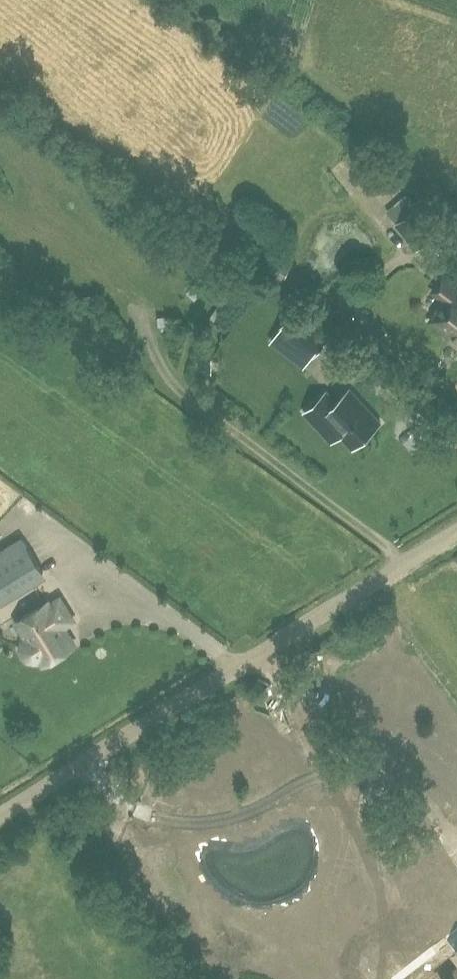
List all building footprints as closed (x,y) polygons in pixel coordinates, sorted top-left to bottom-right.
[(416,207),(406,196),(389,211),(399,222),(397,224),(418,248),(439,229),(418,205),(416,207)] [(444,277),(432,292),(445,302),(430,321),(446,333),(449,340),(456,346),(456,287),(444,277)] [(272,339),(290,352),(298,340),(315,353),(328,336),(294,310),(272,339)] [(198,361),(197,373),(212,374),(212,361),(198,361)] [(331,441),(339,433),(353,448),(381,422),(349,388),(335,401),(326,391),(304,411),(331,441)] [(45,576),(22,539),(0,552),(0,599),(3,603),(45,576)] [(75,621),(61,597),(50,603),(48,601),(15,620),(26,638),(22,642),(20,649),(22,655),(28,661),(35,662),(39,660),(42,665),(77,644),(66,627),(75,621)] [(445,978),(456,978),(456,969),(445,978)]
